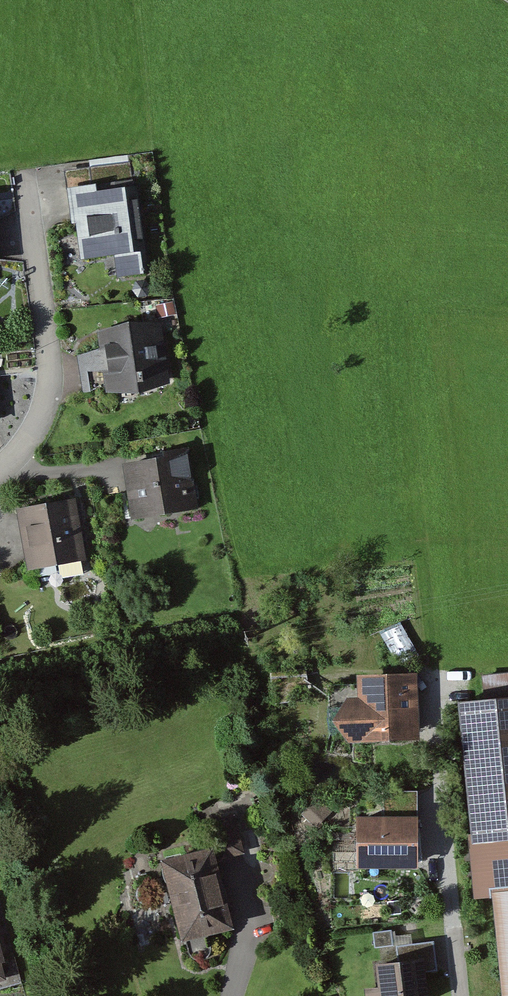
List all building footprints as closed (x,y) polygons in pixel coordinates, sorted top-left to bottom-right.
[(130,159),(65,169),(68,185),(94,180),(132,174),(130,159)] [(94,180),(68,185),(80,259),(113,254),(116,275),(151,269),(137,181),(95,187),(94,180)] [(136,279),(133,288),(138,295),(148,295),(150,285),(145,278),(136,279)] [(173,300),(157,304),(160,316),(176,312),(173,300)] [(161,320),(98,329),(100,347),(105,387),(106,391),(169,383),(161,320)] [(105,387),(100,347),(78,354),(83,392),(105,387)] [(163,453),(124,459),(132,516),(199,506),(190,442),(162,446),(163,453)] [(77,495),(17,504),(27,565),(86,556),(77,495)] [(418,669),(358,670),(358,692),(347,693),(332,714),(348,738),(420,736),(418,669)] [(457,695),(474,892),(495,891),(504,995),(507,995),(507,691),(457,695)] [(384,790),(384,812),(419,812),(419,790),(384,790)] [(313,802),(303,811),(313,821),(323,812),(313,802)] [(384,812),(357,812),(357,864),(419,864),(419,812),(384,812)] [(236,814),(212,820),(221,856),(245,849),(236,814)] [(213,843),(163,854),(182,936),(185,936),(189,952),(192,956),(196,958),(201,958),(205,957),(209,953),(211,948),(207,931),(235,924),(213,843)] [(398,943),(400,958),(423,955),(436,953),(434,939),(398,943)] [(374,960),(377,986),(364,988),(365,995),(428,995),(423,955),(400,958),(374,960)]
